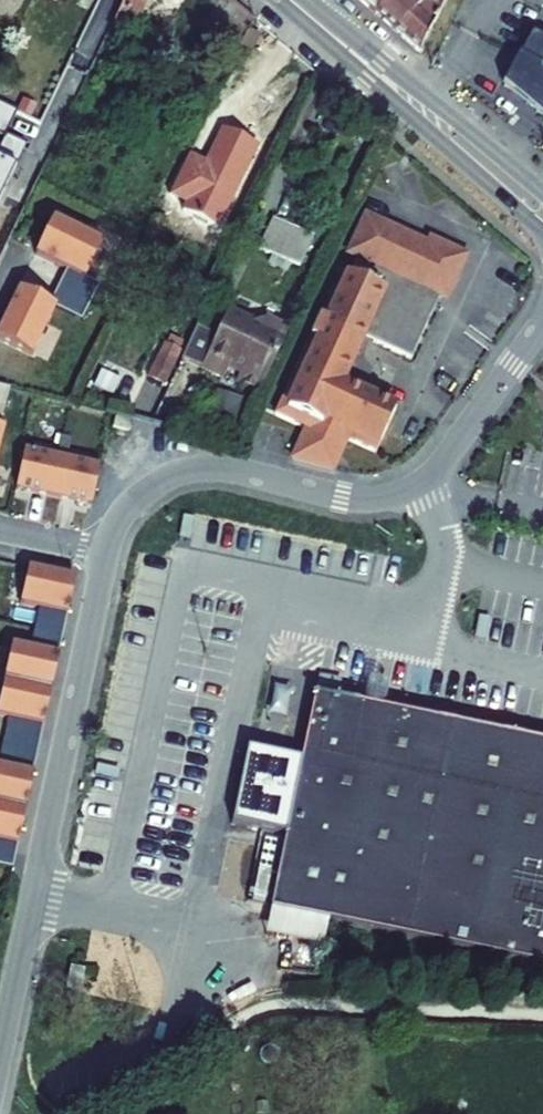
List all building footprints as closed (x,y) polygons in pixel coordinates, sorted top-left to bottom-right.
[(113,21),(125,27),(134,31),(150,0),(124,0),(113,21)] [(229,0),(202,0),(214,11),(198,29),(213,42),(218,37),(234,52),(255,21),(229,0)] [(385,0),(359,0),(374,13),(385,0)] [(374,13),(396,32),(425,0),(385,0),(374,13)] [(396,32),(420,54),(446,0),(425,0),(396,32)] [(105,38),(117,43),(125,27),(113,21),(105,38)] [(242,48),(252,53),(260,36),(251,30),(242,48)] [(542,107),(542,41),(531,35),(504,86),(542,107)] [(0,98),(0,199),(25,145),(8,137),(21,108),(0,98)] [(188,154),(168,195),(186,204),(190,194),(223,211),(257,146),(222,128),(204,163),(188,154)] [(220,226),(225,216),(223,211),(190,194),(186,204),(182,210),(215,227),(220,226)] [(104,237),(56,214),(38,252),(86,275),(104,237)] [(275,414),(306,429),(293,459),(333,470),(339,457),(334,455),(342,438),(346,439),(375,453),(395,411),(340,385),(362,338),(364,334),(375,339),(373,343),(411,360),(438,301),(443,301),(446,299),(466,255),(431,239),(429,244),(367,215),(350,253),(358,257),(350,274),(342,270),(275,414)] [(292,264),(300,268),(314,237),(274,219),(260,249),(272,255),(292,264)] [(272,255),(268,265),(287,274),(292,264),(272,255)] [(21,285),(0,333),(0,336),(34,350),(55,300),(21,285)] [(266,317),(253,323),(227,311),(216,336),(197,327),(181,360),(223,379),(229,368),(240,373),(238,379),(262,390),(290,328),(266,317)] [(179,350),(183,341),(172,335),(167,344),(179,350)] [(148,379),(163,387),(181,350),(179,350),(167,344),(166,343),(148,379)] [(9,388),(0,386),(0,420),(9,388)] [(216,391),(208,414),(234,423),(242,400),(216,391)] [(116,417),(113,428),(129,431),(131,420),(116,417)] [(103,464),(26,449),(19,487),(95,502),(103,464)] [(80,576),(29,564),(21,600),(40,604),(68,611),(72,612),(80,576)] [(68,611),(40,604),(31,644),(60,650),(68,611)] [(49,728),(65,651),(60,650),(31,644),(9,639),(0,683),(0,717),(8,719),(43,726),(49,728)] [(265,938),(323,949),(328,922),(542,966),(542,741),(385,708),(316,694),(301,763),(285,835),(270,909),(265,938)] [(8,719),(0,746),(0,757),(34,765),(43,726),(8,719)] [(285,835),(301,763),(245,750),(231,823),(285,835)] [(23,842),(39,766),(34,765),(0,757),(0,838),(20,842),(23,842)] [(0,838),(0,865),(14,868),(20,842),(0,838)] [(71,967),(66,989),(79,992),(84,970),(71,967)]
